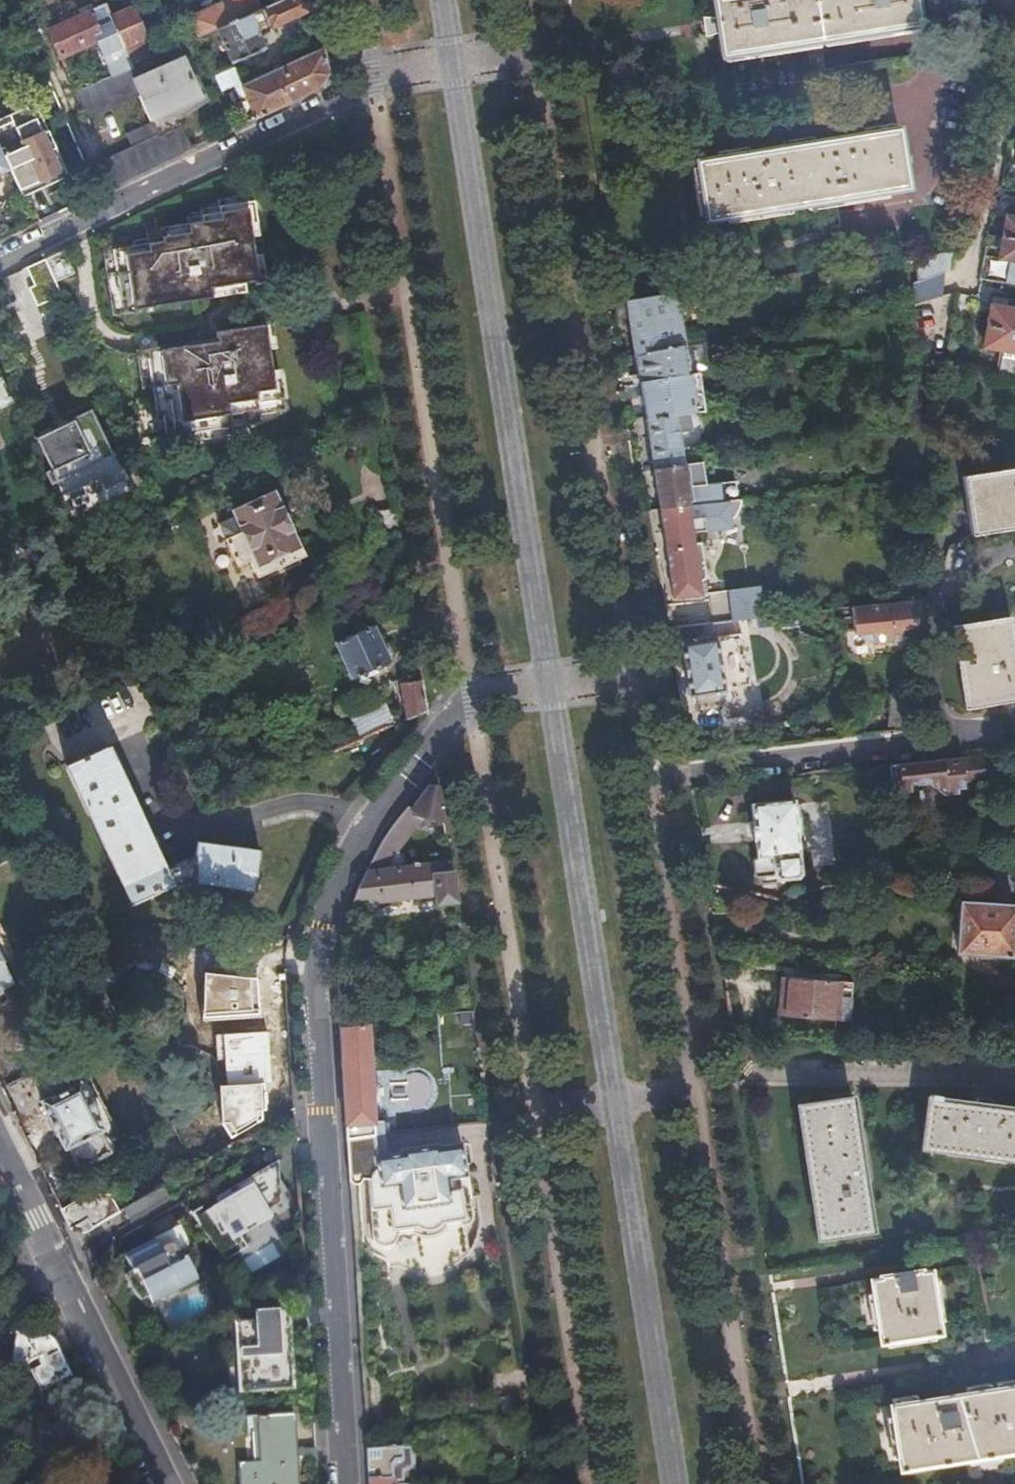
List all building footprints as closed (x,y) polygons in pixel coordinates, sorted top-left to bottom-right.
[(217,27),(261,8),(258,0),(229,0),(198,14),(206,32),(217,27)] [(318,7),(317,0),(278,0),(261,8),(217,27),(231,61),(266,46),(259,32),(318,7)] [(718,17),(704,19),(706,36),(720,34),(724,57),(726,57),(727,63),(819,47),(818,40),(824,39),(826,46),(918,30),(917,23),(921,22),(917,0),(716,0),(718,17)] [(104,6),(48,30),(60,58),(101,39),(94,23),(109,17),(104,6)] [(132,9),(110,20),(123,47),(144,37),(132,9)] [(329,73),(323,37),(286,53),(290,65),(250,82),(245,71),(237,75),(233,65),(214,73),(224,93),(242,85),(256,118),(263,114),(295,99),(317,89),(329,73)] [(106,57),(114,76),(132,68),(131,65),(124,49),(106,57)] [(132,147),(181,125),(172,106),(199,94),(182,56),(155,68),(150,57),(131,65),(132,68),(114,76),(75,93),(86,118),(138,95),(150,122),(125,133),(132,147)] [(21,196),(42,187),(39,180),(64,168),(54,146),(49,149),(44,139),(47,131),(38,110),(30,115),(25,106),(0,119),(0,151),(10,172),(21,196)] [(899,128),(894,129),(893,121),(863,125),(864,134),(815,142),(813,134),(782,139),(783,147),(750,153),(748,144),(717,149),(719,158),(698,161),(700,166),(692,167),(699,214),(707,213),(708,221),(729,217),(730,224),(792,214),(791,207),(804,205),(805,212),(889,198),(888,192),(908,189),(902,151),(899,128)] [(191,149),(181,125),(132,147),(103,160),(114,183),(179,154),(191,149)] [(0,151),(0,176),(10,172),(0,151)] [(147,236),(125,239),(135,308),(212,297),(210,285),(258,278),(246,193),(219,197),(219,202),(188,207),(189,213),(162,217),(163,225),(146,228),(147,236)] [(1001,237),(1014,240),(1014,219),(1010,218),(1004,217),(1001,237)] [(1001,237),(996,258),(1007,260),(1002,283),(1014,286),(1014,240),(1001,237)] [(955,250),(913,257),(918,282),(961,275),(955,250)] [(64,252),(46,261),(55,281),(57,285),(74,276),(64,252)] [(36,290),(55,281),(46,261),(26,270),(36,290)] [(641,275),(614,280),(618,303),(626,302),(645,299),(641,275)] [(57,285),(55,281),(36,290),(30,293),(37,309),(63,297),(57,285)] [(945,298),(942,282),(901,289),(899,297),(903,307),(945,298)] [(671,295),(645,299),(626,302),(635,355),(679,348),(671,295)] [(985,323),(1014,329),(1014,299),(1007,298),(1005,306),(989,303),(985,323)] [(985,323),(981,346),(1000,348),(995,375),(1011,378),(1013,364),(1014,356),(1014,329),(985,323)] [(218,343),(162,351),(168,384),(178,383),(189,446),(233,439),(232,430),(259,426),(258,418),(281,415),(266,326),(217,334),(218,343)] [(679,348),(635,355),(639,383),(689,375),(684,347),(679,348)] [(743,354),(745,365),(762,362),(760,350),(743,354)] [(689,375),(639,383),(642,414),(691,408),(685,383),(690,382),(689,375)] [(11,406),(0,382),(0,411),(11,406)] [(691,408),(642,414),(654,469),(682,463),(677,434),(693,431),(691,408)] [(73,422),(37,440),(52,472),(47,474),(53,487),(58,484),(65,498),(101,480),(107,492),(130,481),(117,453),(114,455),(92,411),(72,421),(73,422)] [(682,463),(654,469),(660,509),(710,500),(741,495),(742,494),(739,477),(709,482),(705,460),(682,463)] [(966,485),(979,543),(1014,536),(1014,475),(966,485)] [(710,500),(660,509),(673,599),(701,597),(699,584),(704,582),(707,578),(702,543),(694,545),(692,534),(732,530),(732,523),(735,520),(738,515),(741,509),(743,504),(743,498),(743,494),(742,494),(741,495),(710,500)] [(268,504),(215,529),(236,572),(248,566),(256,583),(304,560),(296,542),(288,545),(268,504)] [(400,536),(397,512),(379,515),(384,544),(400,536)] [(914,632),(918,603),(852,610),(855,639),(862,647),(893,644),(892,634),(914,632)] [(736,622),(766,619),(765,604),(733,607),(736,622)] [(950,625),(965,706),(1014,696),(1014,654),(1007,614),(950,625)] [(714,624),(695,626),(696,634),(714,630),(714,624)] [(377,626),(338,643),(353,681),(392,664),(377,626)] [(738,634),(682,642),(690,693),(745,685),(738,634)] [(427,711),(423,683),(403,686),(408,719),(427,711)] [(891,697),(887,731),(902,729),(907,696),(891,697)] [(355,720),(363,737),(401,722),(399,717),(393,721),(387,707),(355,720)] [(109,744),(66,765),(134,906),(192,878),(190,885),(254,893),(260,851),(195,842),(193,857),(169,867),(109,744)] [(981,755),(886,767),(890,789),(916,786),(943,797),(957,795),(956,791),(965,790),(965,785),(984,783),(981,755)] [(442,821),(438,787),(434,785),(430,785),(411,809),(407,807),(385,835),(375,851),(374,852),(389,862),(399,848),(401,850),(419,825),(442,821)] [(790,799),(748,804),(750,819),(748,819),(750,839),(752,838),(755,854),(749,858),(752,876),(756,875),(756,878),(761,878),(763,882),(777,880),(778,876),(799,873),(790,799)] [(456,905),(449,864),(365,872),(351,906),(435,898),(436,907),(456,905)] [(960,903),(956,952),(1010,957),(1014,908),(1014,907),(960,903)] [(259,979),(203,970),(201,1019),(260,1014),(259,979)] [(781,980),(778,1020),(854,1024),(856,1000),(837,998),(839,985),(781,980)] [(339,1029),(365,1026),(364,1005),(338,1008),(339,1029)] [(346,1139),(385,1134),(384,1123),(375,1124),(370,1026),(365,1026),(339,1029),(346,1139)] [(268,1031),(221,1035),(226,1087),(262,1085),(272,1084),(268,1031)] [(35,1085),(46,1105),(70,1093),(60,1072),(35,1085)] [(391,1104),(429,1103),(428,1076),(390,1078),(391,1104)] [(226,1087),(219,1088),(222,1125),(230,1140),(265,1120),(262,1085),(226,1087)] [(70,1093),(46,1105),(39,1109),(47,1123),(44,1124),(52,1141),(56,1138),(64,1155),(70,1152),(94,1139),(100,1136),(91,1119),(94,1117),(87,1103),(85,1105),(77,1089),(70,1093)] [(849,1096),(802,1104),(807,1142),(802,1143),(811,1199),(815,1199),(821,1236),(869,1227),(849,1096)] [(921,1151),(1014,1163),(1014,1112),(994,1109),(994,1103),(974,1100),(973,1108),(927,1102),(921,1151)] [(364,1244),(397,1269),(445,1276),(477,1246),(462,1145),(459,1125),(385,1134),(346,1139),(352,1208),(364,1244)] [(94,1139),(70,1152),(80,1172),(105,1160),(94,1139)] [(195,1221),(221,1258),(244,1245),(241,1240),(272,1221),(268,1214),(281,1207),(280,1193),(274,1182),(279,1179),(272,1168),(217,1201),(220,1207),(212,1211),(195,1221)] [(170,1202),(170,1201),(162,1188),(122,1212),(128,1222),(130,1225),(130,1226),(170,1202)] [(84,1237),(117,1218),(107,1201),(83,1202),(61,1216),(70,1234),(84,1237)] [(138,1286),(129,1290),(133,1296),(137,1302),(140,1305),(150,1300),(154,1307),(177,1296),(178,1300),(196,1291),(194,1287),(196,1285),(205,1281),(180,1231),(179,1232),(183,1241),(157,1254),(153,1245),(123,1260),(131,1276),(132,1279),(134,1278),(138,1286)] [(128,1285),(129,1290),(138,1286),(134,1278),(132,1279),(131,1276),(127,1278),(128,1285)] [(929,1278),(871,1287),(881,1348),(939,1339),(929,1278)] [(256,1325),(234,1326),(235,1371),(245,1370),(246,1396),(293,1394),(289,1315),(255,1316),(256,1325)] [(15,1369),(19,1365),(27,1363),(33,1363),(36,1370),(28,1374),(38,1395),(70,1380),(56,1353),(54,1348),(50,1343),(46,1340),(41,1337),(35,1336),(29,1335),(0,1335),(0,1365),(15,1369)] [(893,1410),(902,1469),(1014,1451),(1014,1391),(893,1410)] [(239,1466),(240,1483),(298,1483),(295,1419),(253,1421),(254,1441),(265,1440),(266,1464),(239,1466)] [(400,1446),(371,1448),(373,1481),(366,1482),(366,1483),(391,1483),(391,1480),(398,1480),(402,1472),(400,1446)]
